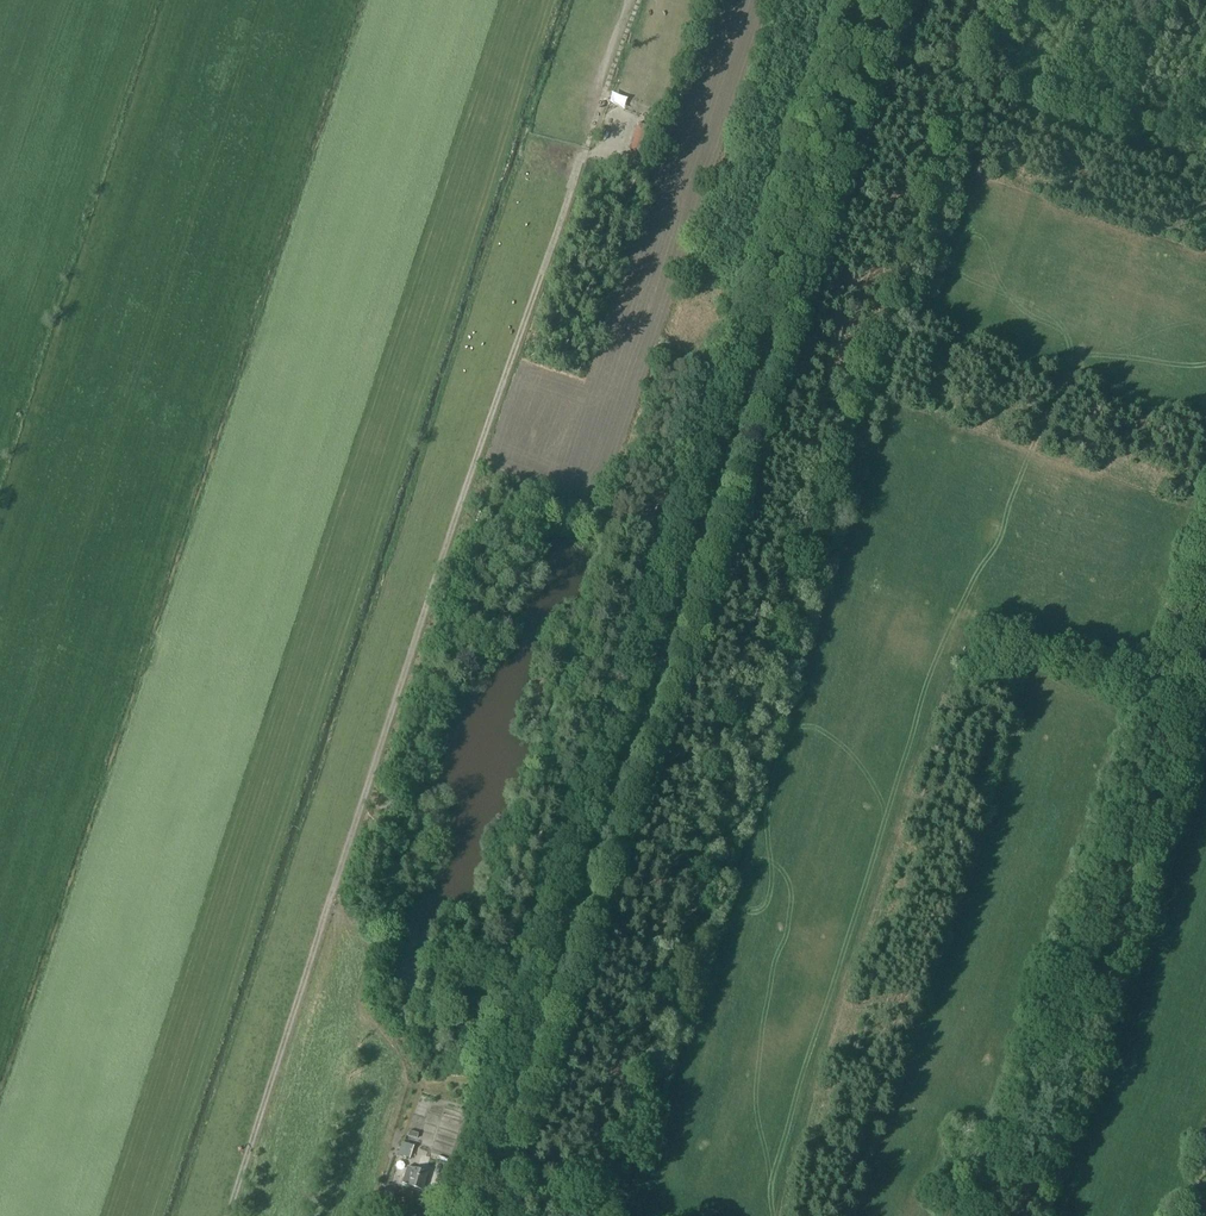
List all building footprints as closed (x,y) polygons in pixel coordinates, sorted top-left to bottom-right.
[(420,1133),(410,1131),(409,1136),(418,1139),(420,1133)] [(415,1146),(403,1142),(398,1154),(411,1158),(415,1146)] [(413,1168),(408,1166),(402,1182),(423,1189),(428,1173),(413,1168)] [(389,1190),(386,1200),(392,1202),(395,1192),(389,1190)]
